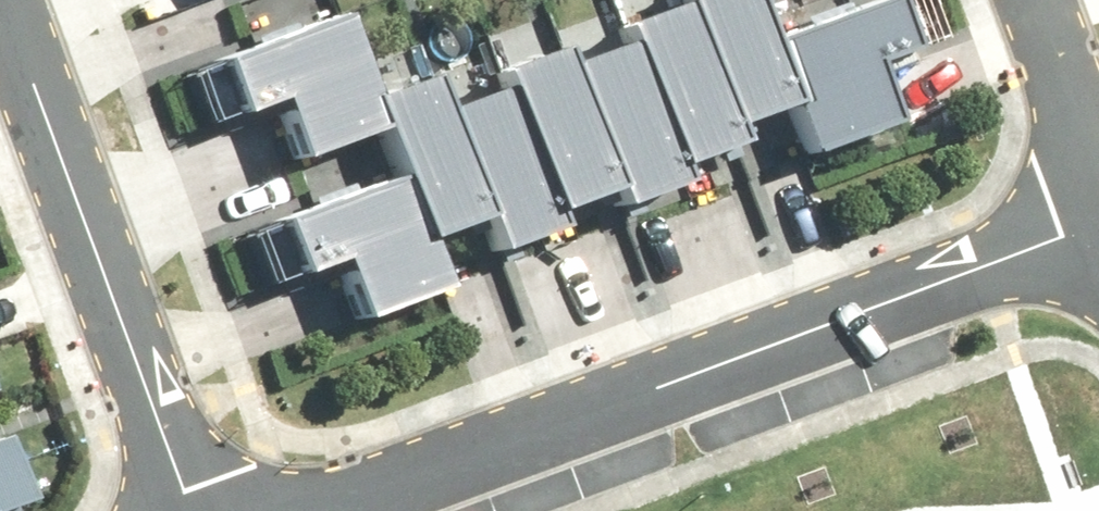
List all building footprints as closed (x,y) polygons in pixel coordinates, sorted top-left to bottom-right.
[(625,33),(671,156),(731,134),(724,121),(680,0),(663,0),(619,16),(625,33)] [(724,121),(787,98),(764,33),(753,0),(680,0),(724,121)] [(764,33),(787,98),(803,145),(889,115),(867,55),(904,42),(889,0),(859,0),(764,33)] [(340,5),(190,59),(208,108),(234,98),(236,103),(275,89),(297,148),(383,117),(372,89),(340,5)] [(625,33),(562,56),(606,174),(615,197),(679,173),(671,156),(625,33)] [(496,82),(541,202),(606,178),(606,174),(562,56),(556,40),(490,65),(496,82)] [(428,68),(372,89),(383,117),(401,166),(425,230),(481,209),(440,102),(428,68)] [(496,82),(440,102),(481,209),(493,243),(549,222),(541,202),(496,82)] [(401,166),(251,221),(269,269),(295,260),(297,265),(336,250),(358,310),(442,279),(425,230),(401,166)] [(0,436),(0,500),(23,492),(2,435),(0,436)]
